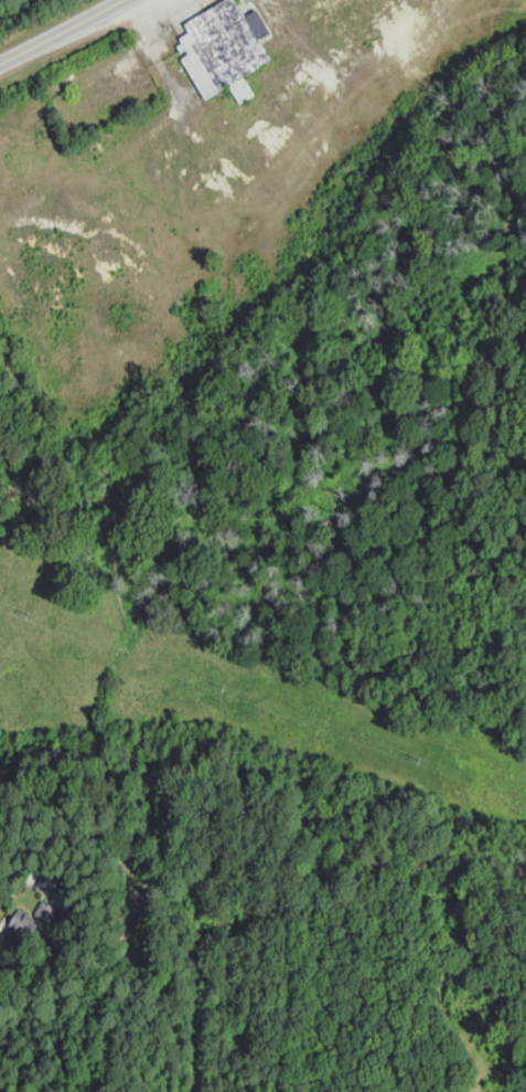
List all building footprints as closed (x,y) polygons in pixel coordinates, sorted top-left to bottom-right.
[(233,85),(243,103),(258,95),(247,76),(275,60),(265,41),(275,35),(260,9),(248,16),(239,0),(227,0),(186,23),(193,35),(179,43),(186,56),(184,58),(208,100),(233,85)] [(67,914),(79,901),(62,885),(21,928),(32,939),(62,909),(67,914)]
